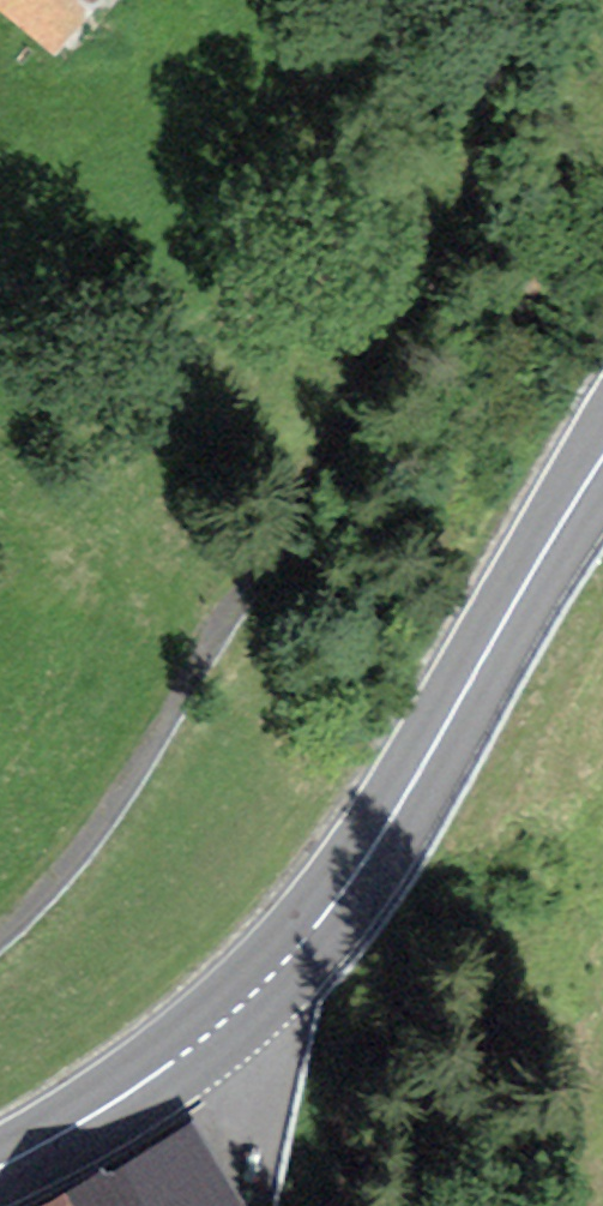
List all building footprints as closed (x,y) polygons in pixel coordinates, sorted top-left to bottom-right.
[(134,0),(0,0),(0,17),(72,75),(134,0)] [(178,1117),(28,1205),(231,1205),(178,1117)]
